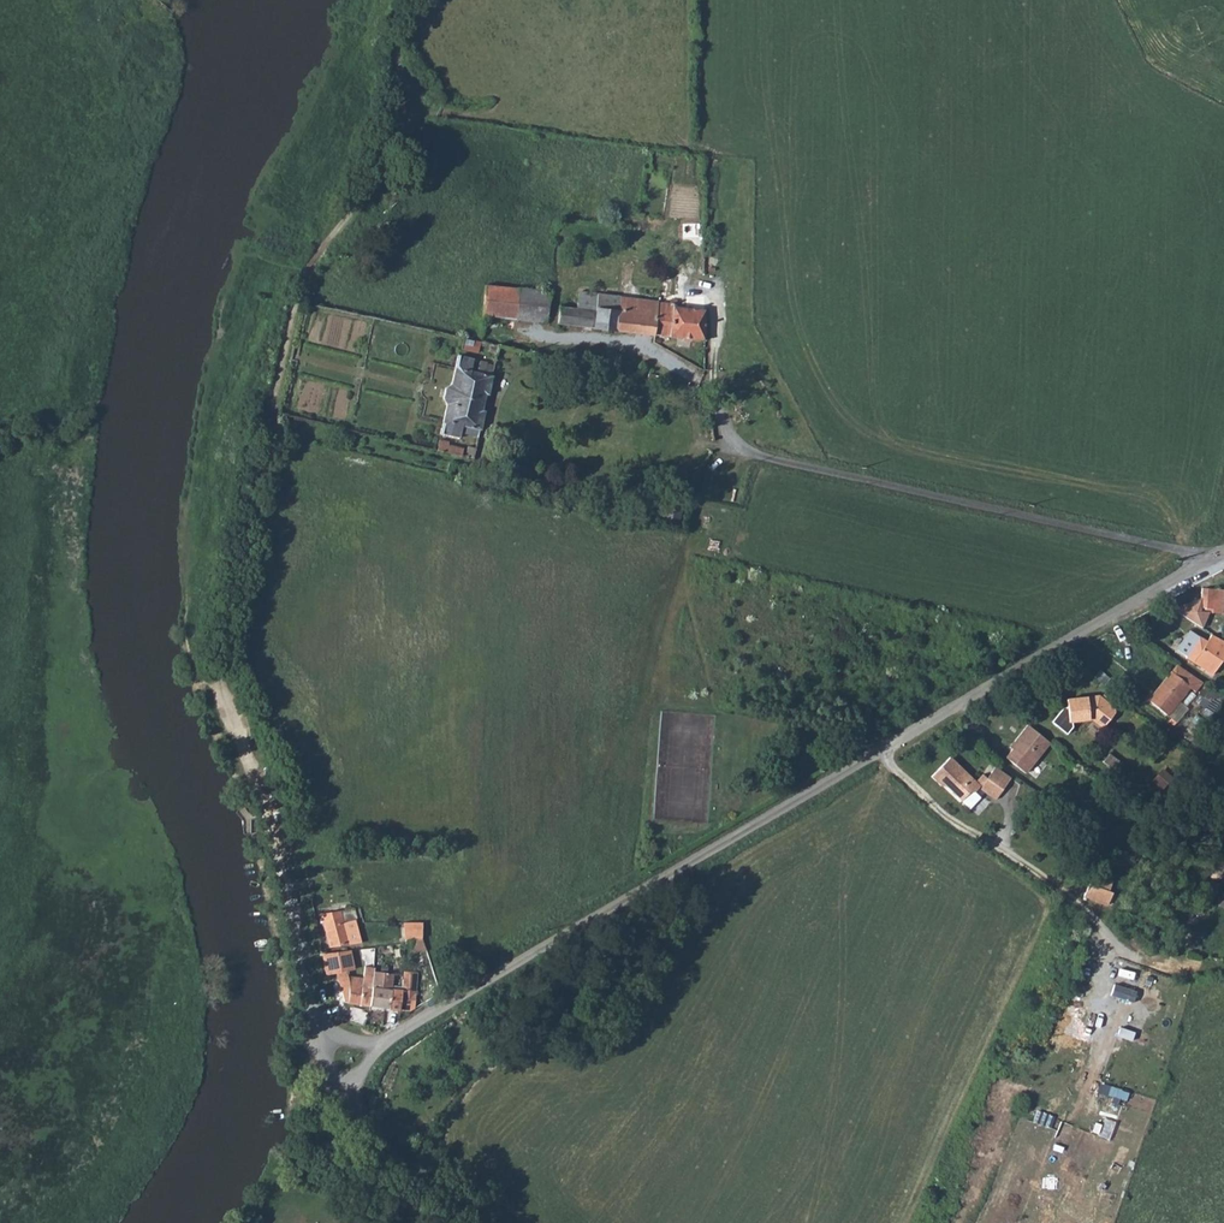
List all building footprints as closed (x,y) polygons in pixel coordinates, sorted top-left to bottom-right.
[(485,286),(482,316),(546,323),(551,292),(485,286)] [(620,297),(578,292),(576,309),(559,307),(557,324),(616,331),(620,297)] [(620,297),(616,331),(655,336),(658,302),(620,297)] [(658,302),(655,336),(704,341),(704,311),(673,307),(674,304),(658,302)] [(480,342),(466,338),(463,350),(477,353),(480,342)] [(490,344),(488,352),(498,354),(500,346),(490,344)] [(612,353),(608,371),(617,373),(621,356),(612,353)] [(446,404),(440,434),(460,438),(461,432),(464,434),(479,437),(485,412),(482,411),(485,394),(488,395),(495,367),(487,365),(487,363),(480,362),(477,373),(471,371),(474,359),(457,355),(451,385),(445,388),(443,399),(446,404)] [(439,440),(437,453),(461,458),(463,449),(451,446),(451,449),(447,448),(449,442),(439,440)] [(468,446),(465,459),(473,461),(476,449),(468,446)] [(1223,591),(1223,590),(1201,587),(1200,597),(1173,610),(1202,628),(1209,613),(1222,613),(1223,591)] [(1191,634),(1179,650),(1210,673),(1223,655),(1223,651),(1221,649),(1223,646),(1213,639),(1209,644),(1203,639),(1200,641),(1191,634)] [(1177,664),(1150,700),(1169,715),(1191,686),(1196,690),(1203,682),(1177,664)] [(1207,688),(1202,698),(1217,706),(1222,695),(1207,688)] [(1099,696),(1069,699),(1070,707),(1065,708),(1053,722),(1068,733),(1073,728),(1072,721),(1074,721),(1096,719),(1106,726),(1115,715),(1115,708),(1099,696)] [(1025,772),(1049,742),(1027,724),(1014,740),(1017,743),(1012,748),(1006,756),(1025,772)] [(1120,773),(1126,764),(1113,754),(1106,763),(1120,773)] [(950,757),(932,775),(932,778),(940,786),(945,786),(969,809),(979,797),(974,792),(978,788),(996,800),(1010,778),(995,767),(987,778),(982,774),(975,782),(950,757)] [(1180,767),(1170,779),(1179,786),(1188,774),(1180,767)] [(1096,807),(1075,790),(1067,799),(1088,816),(1096,807)] [(1101,888),(1096,901),(1118,911),(1123,898),(1101,888)] [(1221,893),(1212,891),(1207,909),(1215,911),(1221,893)] [(355,909),(341,911),(320,914),(329,948),(362,943),(355,921),(358,920),(355,909)] [(404,948),(409,949),(412,954),(423,954),(426,952),(422,939),(422,923),(403,923),(405,941),(405,944),(404,948)] [(409,1012),(414,1009),(418,973),(403,972),(403,990),(392,990),(394,975),(374,972),(375,968),(365,967),(363,979),(348,977),(348,976),(353,975),(349,951),(321,954),(325,979),(337,977),(339,984),(344,1003),(369,1006),(400,1011),(409,1012)] [(349,1022),(364,1027),(368,1012),(353,1007),(349,1022)] [(1174,1066),(1183,1068),(1185,1057),(1175,1056),(1174,1066)] [(427,1212),(436,1205),(421,1186),(411,1195),(427,1212)]
